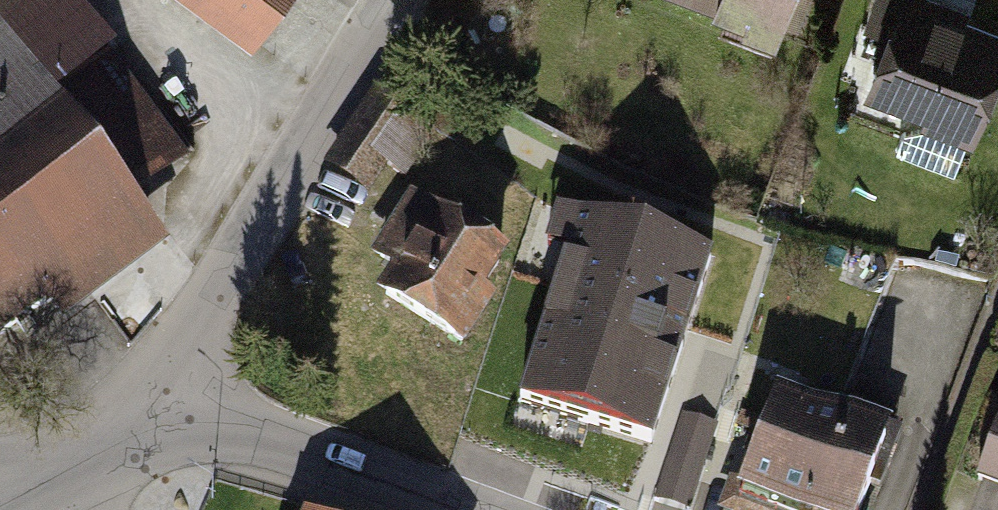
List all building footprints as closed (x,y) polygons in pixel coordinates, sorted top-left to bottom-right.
[(162,241),(129,196),(184,155),(69,0),(4,0),(0,3),(0,361),(162,241)] [(244,37),(271,0),(193,0),(244,37)] [(721,17),(718,28),(791,54),(811,0),(673,0),(721,17)] [(965,144),(997,54),(997,29),(921,0),(872,0),(859,33),(878,40),(857,96),(911,116),(908,123),(965,144)] [(377,91),(324,169),(365,196),(418,118),(377,91)] [(773,247),(545,172),(474,387),(673,452),(695,384),(725,394),(773,247)] [(513,252),(408,192),(370,258),(388,268),(374,292),(461,342),(513,252)] [(780,388),(735,508),(740,509),(869,509),(898,432),(780,388)] [(974,480),(997,490),(997,418),(974,480)] [(661,492),(694,503),(716,434),(683,424),(661,492)]
